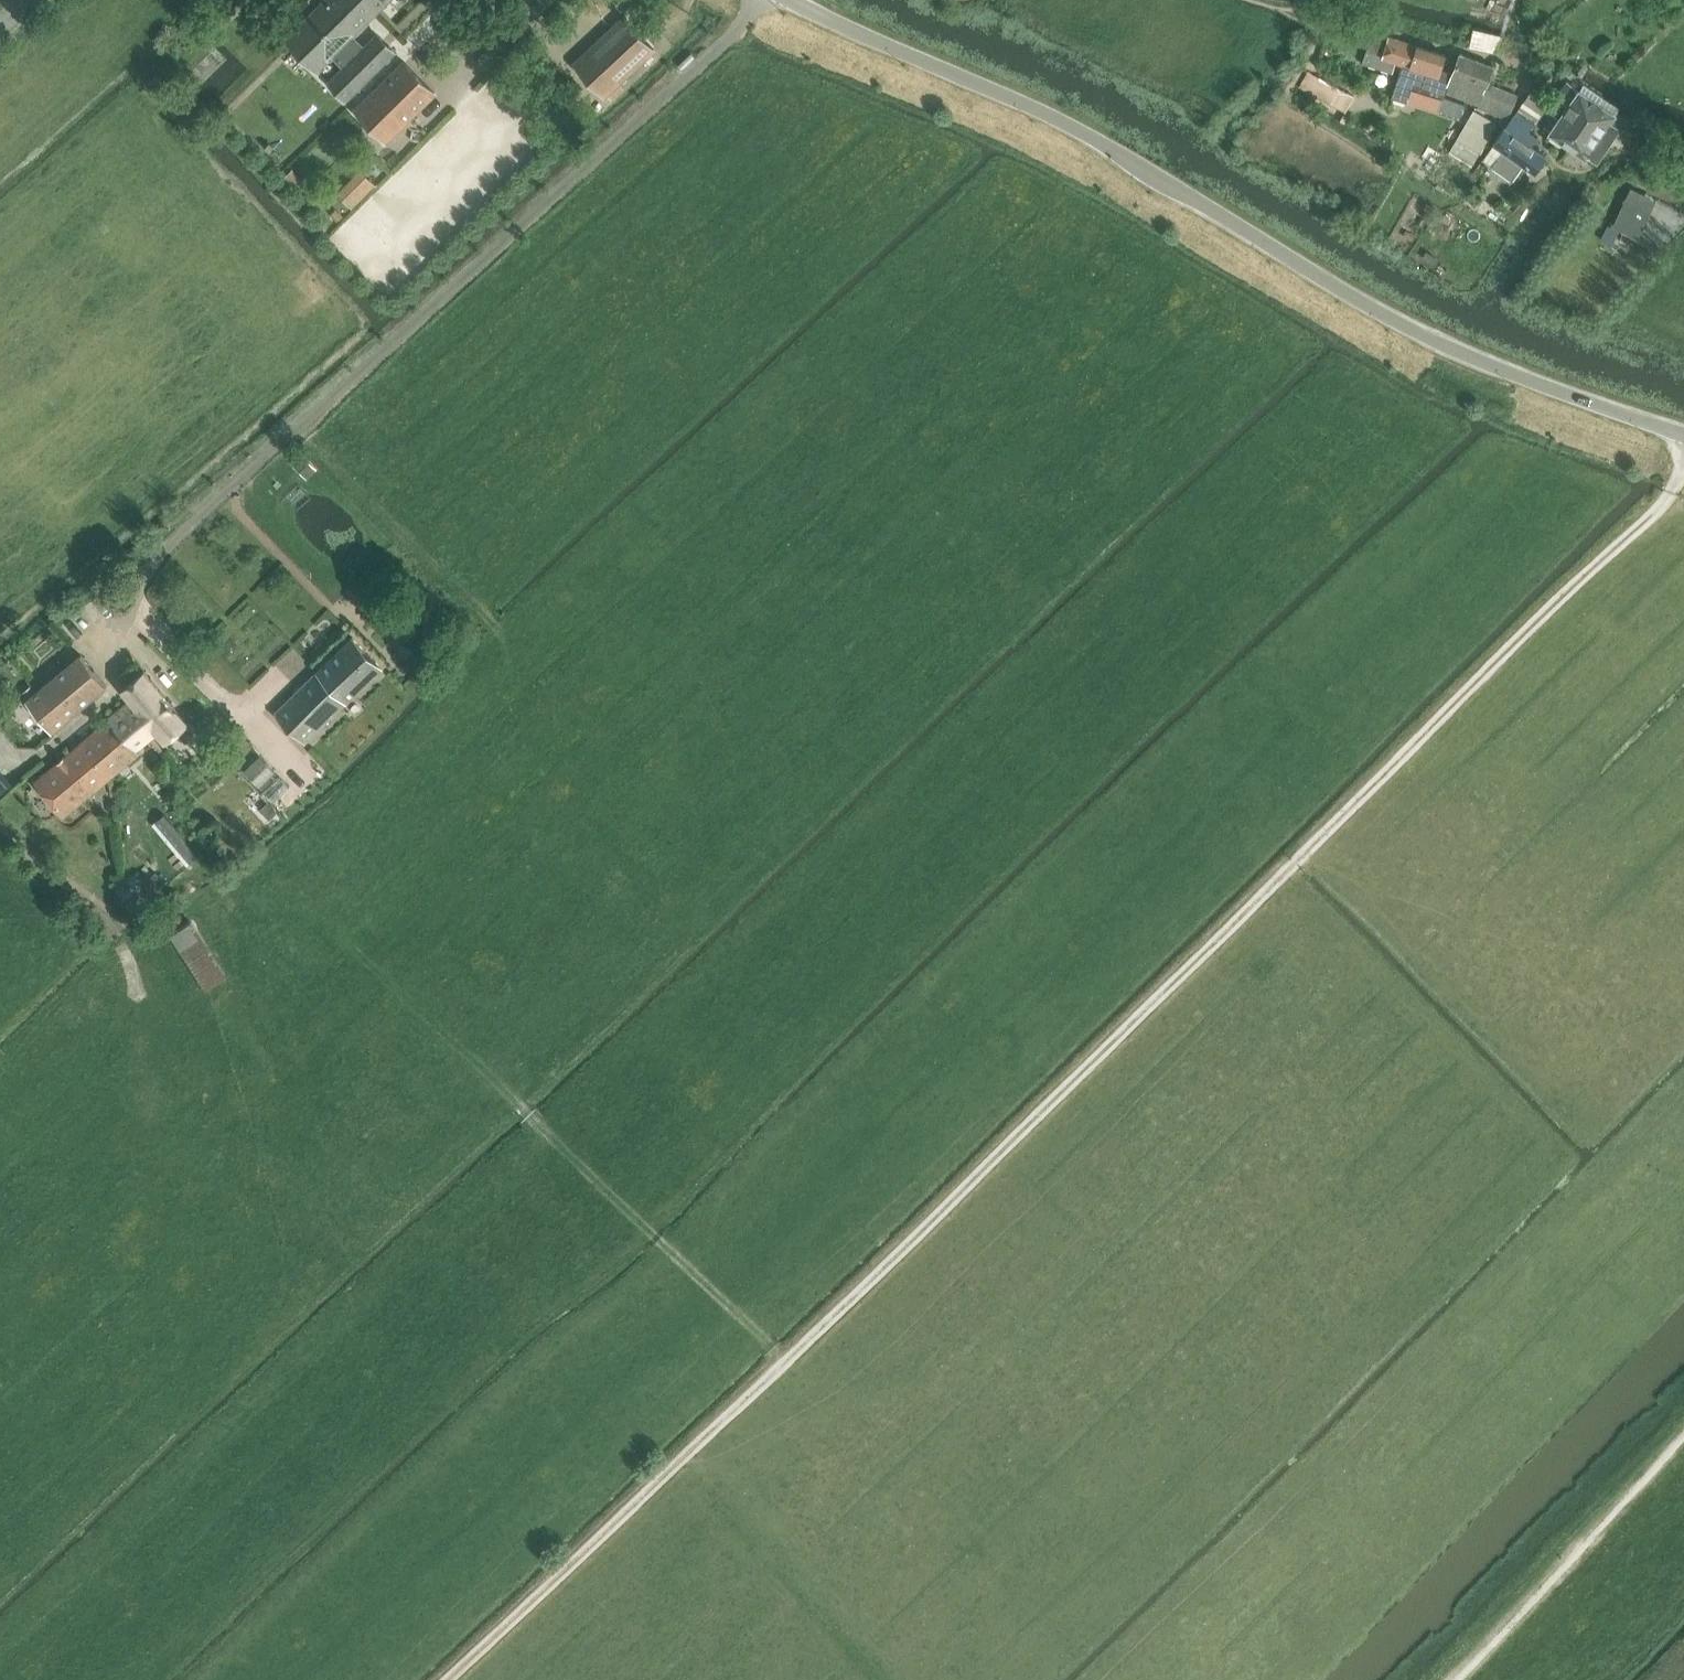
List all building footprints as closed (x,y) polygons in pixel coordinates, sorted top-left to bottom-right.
[(375,0),(328,0),(288,40),(317,70),(331,56),(342,68),(322,88),(340,106),(395,51),(378,34),(362,50),(350,37),(381,6),(375,0)] [(625,18),(576,64),(605,95),(654,48),(625,18)] [(1410,66),(1417,45),(1389,36),(1373,31),(1363,63),(1392,72),(1396,62),(1403,64),(1410,66)] [(1444,77),(1446,72),(1440,71),(1446,54),(1417,45),(1410,66),(1403,64),(1397,83),(1392,98),(1406,103),(1411,88),(1444,98),(1446,92),(1451,79),(1444,77)] [(1519,95),(1487,84),(1494,66),(1460,53),(1451,79),(1446,92),(1510,116),(1519,95)] [(386,140),(435,91),(406,62),(357,110),(386,140)] [(1307,71),(1301,88),(1351,107),(1358,90),(1307,71)] [(1550,133),(1568,145),(1598,100),(1602,94),(1584,83),(1580,88),(1568,80),(1560,92),(1567,98),(1565,101),(1569,105),(1559,119),(1553,115),(1546,125),(1552,129),(1550,133)] [(1531,132),(1554,99),(1534,86),(1494,143),(1504,150),(1493,166),(1513,180),(1524,164),(1535,172),(1546,155),(1532,145),(1538,136),(1531,132)] [(1588,154),(1597,161),(1620,127),(1624,130),(1629,122),(1627,120),(1616,112),(1620,106),(1602,94),(1598,100),(1568,145),(1586,157),(1588,154)] [(1497,123),(1475,109),(1451,151),(1473,164),(1497,123)] [(364,166),(338,189),(354,206),(379,183),(364,166)] [(1637,239),(1650,211),(1626,199),(1613,227),(1637,239)] [(305,743),(382,667),(353,637),(275,712),(305,743)] [(52,730),(107,685),(82,654),(27,700),(52,730)] [(188,723),(144,671),(123,689),(132,700),(124,706),(150,736),(157,731),(166,742),(188,723)] [(136,747),(150,736),(124,706),(86,738),(115,773),(140,752),(136,747)] [(64,816),(115,773),(86,738),(35,781),(64,816)] [(260,755),(244,771),(259,787),(276,772),(260,755)] [(9,780),(2,771),(0,772),(0,788),(9,780)] [(269,800),(260,808),(270,819),(277,813),(276,808),(269,800)] [(195,918),(172,932),(208,988),(230,974),(195,918)]
